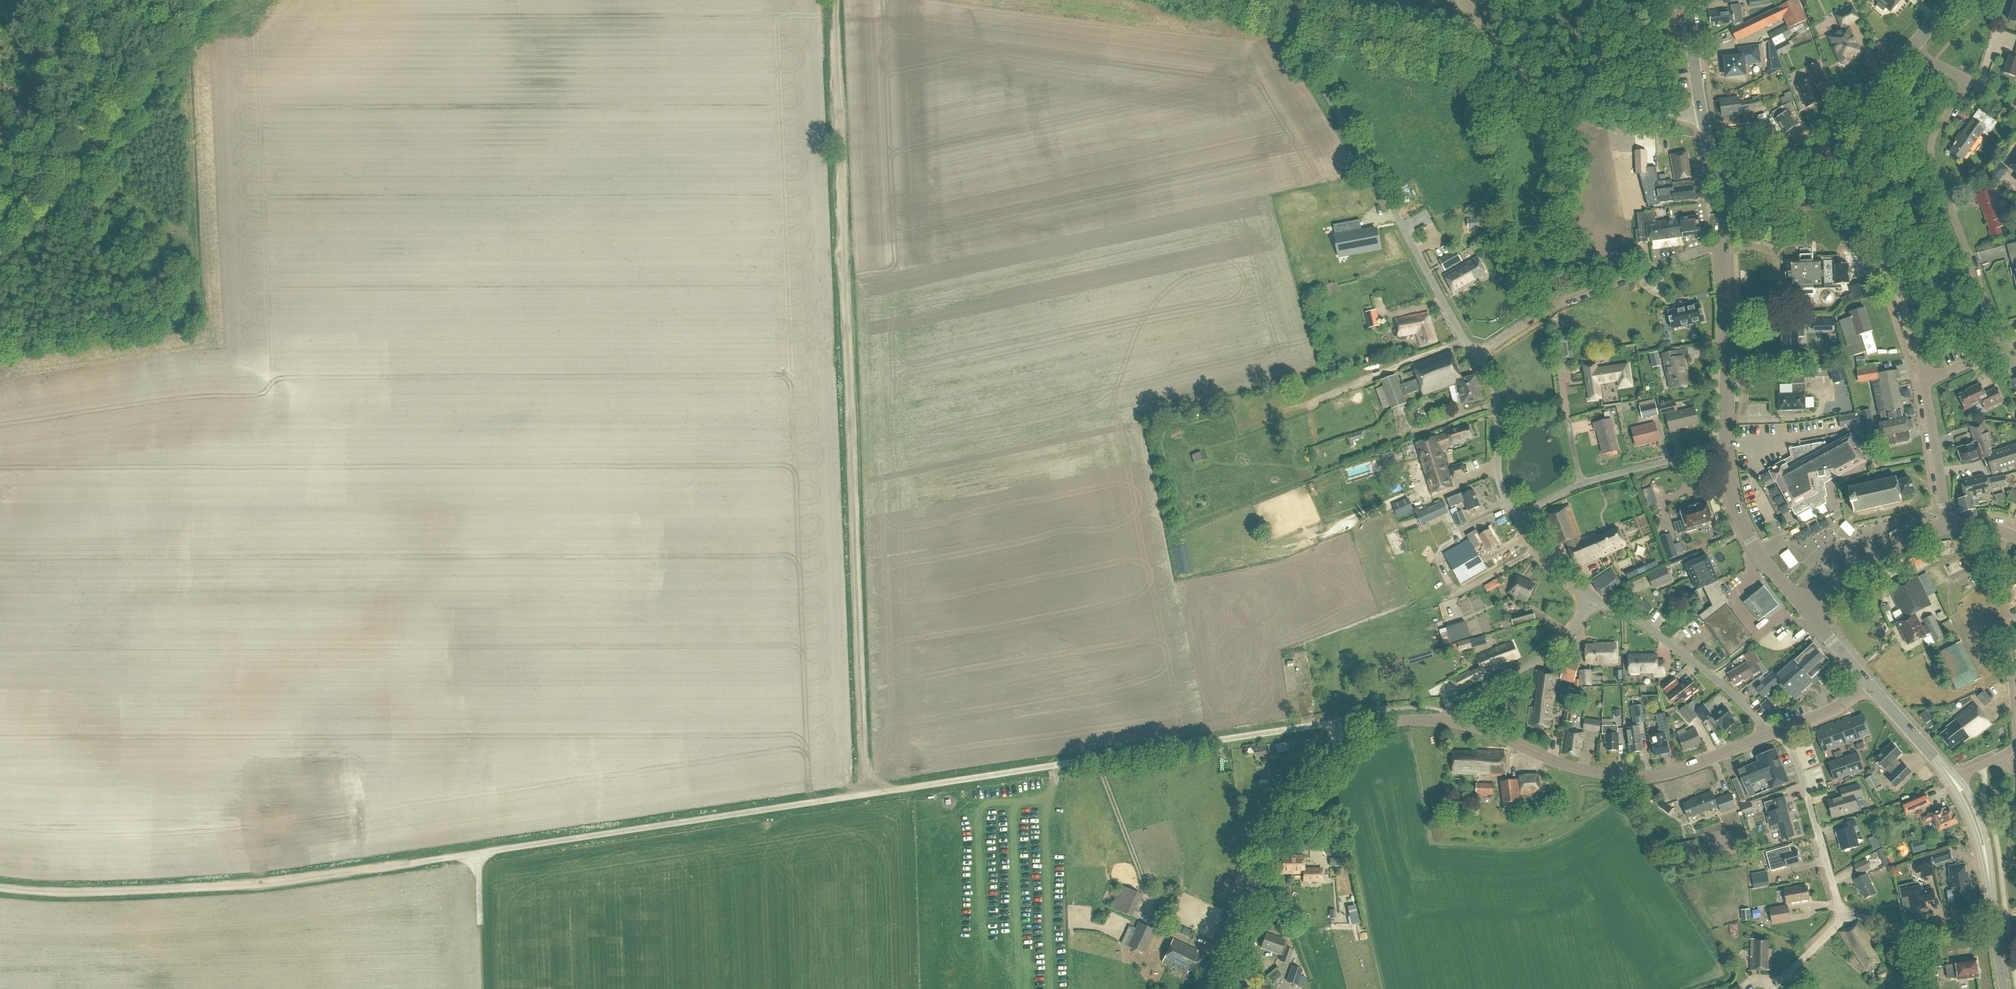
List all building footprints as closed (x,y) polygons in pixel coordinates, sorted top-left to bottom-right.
[(1798,0),(1795,0),(1732,30),(1737,41),(1784,18),(1788,26),(1789,29),(1807,20),(1798,0)] [(1880,2),(1877,6),(1883,11),(1886,7),(1890,10),(1891,9),(1893,10),(1896,6),(1896,4),(1899,0),(1878,0),(1880,2)] [(1709,12),(1711,23),(1714,23),(1714,25),(1742,22),(1740,6),(1732,7),(1733,9),(1709,12)] [(1837,55),(1841,62),(1841,63),(1842,64),(1843,64),(1844,64),(1845,64),(1846,64),(1847,64),(1848,63),(1848,62),(1849,62),(1849,61),(1849,60),(1849,59),(1849,58),(1849,57),(1849,56),(1851,55),(1852,55),(1852,56),(1853,56),(1860,52),(1848,29),(1846,25),(1858,19),(1852,8),(1836,16),(1842,28),(1843,27),(1845,31),(1830,38),(1834,47),(1832,48),(1836,55),(1837,55)] [(1788,26),(1770,35),(1775,47),(1788,41),(1787,39),(1793,37),(1789,29),(1788,26)] [(1739,48),(1740,57),(1724,58),(1725,66),(1725,73),(1726,72),(1727,77),(1745,75),(1743,64),(1746,63),(1746,65),(1761,63),(1759,50),(1759,46),(1753,46),(1739,48)] [(2004,73),(2015,77),(2015,54),(2014,59),(2010,57),(2004,73)] [(1800,92),(1807,108),(1823,102),(1817,87),(1826,83),(1818,63),(1807,67),(1812,79),(1796,85),(1799,92),(1800,92)] [(1785,97),(1781,98),(1783,104),(1794,100),(1791,91),(1784,93),(1785,97)] [(1753,97),(1753,101),(1740,103),(1739,98),(1720,101),(1723,117),(1734,115),(1735,116),(1742,115),(1741,110),(1761,108),(1759,97),(1753,97)] [(1783,107),(1773,114),(1777,119),(1776,120),(1778,122),(1777,122),(1780,126),(1785,132),(1787,132),(1793,128),(1794,129),(1798,126),(1797,126),(1798,125),(1790,113),(1796,110),(1790,102),(1783,106),(1783,107)] [(1962,134),(1960,133),(1955,140),(1957,141),(1949,152),(1963,161),(1986,128),(1973,119),(1962,134)] [(1647,150),(1635,151),(1636,175),(1648,174),(1647,150)] [(1687,152),(1671,155),(1676,181),(1692,178),(1687,152)] [(2008,166),(2015,171),(2015,154),(2008,166)] [(1649,188),(1652,206),(1661,205),(1660,203),(1674,201),(1674,202),(1694,199),(1694,201),(1698,201),(1700,198),(1699,189),(1696,187),(1693,187),(1692,183),(1690,181),(1672,183),(1672,181),(1663,182),(1663,186),(1649,188)] [(1995,188),(1975,196),(1979,207),(1981,206),(1991,231),(1990,231),(1992,238),(2002,234),(1999,228),(2005,226),(1995,201),(1999,199),(1995,188)] [(1637,230),(1638,243),(1649,242),(1683,237),(1701,235),(1700,226),(1699,226),(1698,216),(1681,219),(1657,222),(1656,212),(1638,214),(1640,230),(1637,230)] [(1485,218),(1467,219),(1468,228),(1486,227),(1485,218)] [(1342,237),(1336,238),(1338,249),(1349,247),(1350,253),(1349,253),(1349,254),(1349,255),(1371,250),(1371,249),(1370,250),(1369,244),(1379,242),(1377,231),(1370,232),(1364,233),(1363,233),(1357,234),(1351,235),(1350,226),(1340,227),(1342,237)] [(1438,258),(1443,269),(1462,260),(1456,249),(1438,258)] [(1824,261),(1813,261),(1813,255),(1801,256),(1801,262),(1790,262),(1789,262),(1790,290),(1791,290),(1802,289),(1802,296),(1814,295),(1814,289),(1825,289),(1824,261)] [(1444,275),(1455,295),(1478,283),(1476,280),(1487,274),(1478,257),(1444,275)] [(1836,264),(1837,284),(1850,284),(1849,264),(1836,264)] [(1668,312),(1672,330),(1705,322),(1701,304),(1668,312)] [(1850,312),(1852,318),(1840,322),(1846,341),(1850,339),(1855,355),(1865,352),(1860,336),(1871,332),(1864,308),(1850,312)] [(1377,309),(1366,312),(1370,328),(1380,326),(1377,309)] [(1395,318),(1399,337),(1417,334),(1421,347),(1438,342),(1432,326),(1429,311),(1395,318)] [(1814,319),(1814,328),(1825,328),(1825,319),(1814,319)] [(1789,353),(1789,362),(1805,361),(1805,348),(1798,348),(1798,337),(1804,337),(1804,322),(1783,323),(1784,330),(1782,330),(1783,353),(1789,353)] [(1663,352),(1672,390),(1689,386),(1682,355),(1677,356),(1675,349),(1663,352)] [(1396,374),(1381,380),(1386,394),(1401,389),(1403,396),(1422,389),(1424,397),(1458,385),(1462,379),(1450,350),(1413,364),(1418,379),(1400,385),(1396,374)] [(1647,353),(1651,367),(1659,364),(1655,350),(1647,353)] [(1366,357),(1368,363),(1375,361),(1374,355),(1366,357)] [(1632,385),(1628,364),(1597,369),(1596,364),(1584,366),(1589,400),(1601,398),(1599,384),(1619,381),(1620,387),(1632,385)] [(1879,379),(1877,369),(1857,373),(1859,383),(1879,379)] [(1908,442),(1910,439),(1909,432),(1910,431),(1909,428),(1913,427),(1911,421),(1908,422),(1907,418),(1905,419),(1897,380),(1900,379),(1899,370),(1879,374),(1880,382),(1880,383),(1885,412),(1880,414),(1881,423),(1879,424),(1882,437),(1879,437),(1881,447),(1896,444),(1908,442)] [(1462,379),(1458,385),(1464,405),(1483,400),(1477,376),(1462,379)] [(1792,377),(1793,394),(1778,394),(1779,411),(1806,410),(1805,377),(1792,377)] [(1982,402),(1986,410),(2003,402),(1997,388),(1985,394),(1980,384),(1970,389),(1971,390),(1959,395),(1966,410),(1982,402)] [(1401,389),(1386,394),(1391,410),(1406,404),(1403,396),(1401,389)] [(1640,406),(1639,406),(1642,419),(1658,415),(1655,402),(1654,399),(1639,403),(1640,406)] [(1657,405),(1659,413),(1676,409),(1674,401),(1657,405)] [(1868,406),(1858,408),(1860,420),(1871,418),(1868,406)] [(1667,416),(1671,432),(1677,431),(1677,429),(1698,424),(1695,409),(1667,416)] [(1839,417),(1841,428),(1856,425),(1855,414),(1839,417)] [(1594,424),(1595,431),(1598,430),(1604,454),(1618,450),(1613,428),(1614,428),(1612,420),(1594,424)] [(1992,473),(2015,465),(2015,445),(1992,452),(1982,422),(1985,422),(1985,421),(1969,426),(1969,427),(1972,426),(1977,443),(1958,449),(1959,451),(1959,452),(1960,454),(1961,455),(1963,464),(1971,461),(1971,463),(1984,459),(1986,467),(1990,466),(1992,473)] [(1449,433),(1438,437),(1438,436),(1417,443),(1433,494),(1454,487),(1442,449),(1453,445),(1453,446),(1466,441),(1466,439),(1473,437),(1470,425),(1449,432),(1449,433)] [(1659,440),(1656,425),(1640,429),(1640,427),(1632,429),(1636,444),(1652,440),(1652,442),(1659,440)] [(1795,431),(1783,434),(1784,439),(1796,435),(1795,431)] [(1790,451),(1791,451),(1792,457),(1784,462),(1769,470),(1776,483),(1777,482),(1795,515),(1810,508),(1812,511),(1826,504),(1825,497),(1824,497),(1822,485),(1866,461),(1851,435),(1827,448),(1826,442),(1790,449),(1790,451)] [(1979,476),(1962,480),(1964,492),(1963,493),(1964,498),(1958,500),(1961,513),(1975,509),(1975,507),(1979,506),(1977,496),(1992,492),(1991,490),(2007,486),(2005,476),(1981,481),(1979,476)] [(1854,512),(1854,513),(1855,513),(1855,512),(1864,511),(1865,511),(1865,510),(1873,508),(1873,509),(1874,509),(1874,508),(1882,506),(1882,507),(1884,506),(1883,506),(1892,504),(1892,505),(1893,504),(1901,502),(1902,502),(1902,500),(1902,501),(1901,497),(1915,494),(1913,485),(1911,479),(1898,482),(1897,479),(1897,477),(1896,478),(1887,480),(1887,479),(1886,479),(1886,480),(1878,482),(1878,481),(1877,482),(1868,484),(1867,484),(1859,486),(1858,486),(1850,488),(1849,488),(1849,489),(1851,497),(1850,497),(1850,501),(1851,504),(1852,504),(1854,512)] [(1447,499),(1450,508),(1465,501),(1469,510),(1481,505),(1474,490),(1463,494),(1463,492),(1447,499)] [(1416,513),(1421,525),(1449,512),(1444,501),(1416,513)] [(1681,510),(1688,532),(1693,530),(1692,527),(1713,520),(1707,502),(1681,510)] [(1555,515),(1546,519),(1556,546),(1567,542),(1568,546),(1569,548),(1577,566),(1626,546),(1618,529),(1594,539),(1591,533),(1583,537),(1583,538),(1577,541),(1575,539),(1579,536),(1569,505),(1553,510),(1555,515)] [(1462,511),(1453,515),(1458,526),(1467,522),(1462,511)] [(1906,525),(1901,526),(1903,531),(1916,528),(1915,522),(1906,525)] [(1469,539),(1444,554),(1461,584),(1488,568),(1476,549),(1484,544),(1488,550),(1499,544),(1491,530),(1481,536),(1477,530),(1467,536),(1469,539)] [(1951,540),(1933,543),(1906,554),(1914,572),(1940,561),(1938,556),(1954,554),(1951,540)] [(1681,543),(1674,545),(1678,556),(1684,554),(1681,543)] [(1674,545),(1664,549),(1668,560),(1678,556),(1674,545)] [(1793,571),(1800,568),(1794,555),(1788,558),(1793,571)] [(1701,575),(1712,570),(1706,557),(1695,562),(1695,561),(1685,566),(1687,571),(1691,579),(1700,574),(1701,575)] [(1608,592),(1611,590),(1621,583),(1612,569),(1593,583),(1596,588),(1602,596),(1608,592)] [(1672,581),(1666,569),(1649,576),(1654,588),(1672,581)] [(1718,582),(1712,570),(1701,575),(1700,574),(1691,579),(1697,592),(1706,587),(1707,588),(1718,582)] [(1510,591),(1528,600),(1535,584),(1517,575),(1510,591)] [(1944,638),(1933,615),(1923,620),(1926,626),(1921,628),(1914,614),(1931,605),(1917,576),(1889,590),(1900,613),(1901,612),(1904,617),(1903,618),(1903,619),(1897,622),(1908,646),(1926,636),(1930,634),(1934,643),(1944,638)] [(1699,618),(1731,658),(1754,640),(1727,606),(1729,604),(1718,582),(1707,588),(1706,587),(1697,592),(1695,593),(1705,613),(1699,618)] [(1635,605),(1648,614),(1652,608),(1639,599),(1635,605)] [(1750,604),(1747,607),(1759,622),(1765,617),(1754,602),(1750,604)] [(1533,609),(1510,616),(1512,625),(1535,618),(1533,609)] [(1949,620),(1942,624),(1948,636),(1955,632),(1949,620)] [(1469,637),(1465,622),(1452,626),(1456,641),(1469,637)] [(1460,643),(1463,651),(1486,643),(1484,636),(1474,639),(1473,638),(1460,643)] [(1957,691),(1979,679),(1960,642),(1938,653),(1957,691)] [(1478,660),(1477,660),(1481,668),(1484,675),(1502,667),(1501,665),(1518,657),(1512,643),(1478,658),(1478,660)] [(1755,689),(1765,700),(1781,685),(1796,700),(1816,681),(1817,682),(1827,673),(1820,666),(1827,659),(1830,663),(1831,662),(1813,643),(1786,668),(1782,664),(1755,689)] [(1587,646),(1587,663),(1617,663),(1617,644),(1603,645),(1603,646),(1587,646)] [(1753,650),(1744,656),(1748,661),(1748,662),(1751,661),(1754,667),(1758,665),(1761,663),(1753,650)] [(1629,656),(1630,673),(1654,672),(1654,676),(1665,676),(1665,662),(1657,662),(1657,655),(1629,656)] [(1746,664),(1728,674),(1735,686),(1745,680),(1745,681),(1753,676),(1761,671),(1758,665),(1754,667),(1751,661),(1748,662),(1746,664)] [(1481,668),(1462,677),(1466,686),(1482,678),(1481,676),(1484,675),(1481,668)] [(1549,703),(1553,703),(1555,693),(1558,675),(1536,671),(1533,690),(1537,690),(1536,700),(1549,702),(1549,703)] [(1580,685),(1591,685),(1591,671),(1580,671),(1580,685)] [(1662,687),(1667,693),(1679,683),(1674,677),(1662,687)] [(1676,690),(1678,691),(1669,698),(1674,704),(1677,701),(1678,703),(1683,698),(1684,699),(1698,688),(1690,679),(1676,690)] [(1573,698),(1569,697),(1565,721),(1569,722),(1573,698)] [(1530,726),(1550,728),(1553,703),(1549,703),(1549,702),(1536,700),(1535,709),(1532,708),(1530,726)] [(1947,728),(1948,730),(1941,735),(1951,749),(1961,742),(1962,743),(1970,738),(1975,736),(1991,724),(1975,704),(1955,719),(1956,721),(1947,728)] [(1635,722),(1645,721),(1642,705),(1633,707),(1635,722)] [(1679,712),(1690,724),(1697,717),(1687,705),(1679,712)] [(1695,712),(1703,723),(1709,718),(1708,717),(1711,714),(1704,705),(1695,712)] [(1708,721),(1716,731),(1721,728),(1722,727),(1725,731),(1736,723),(1733,719),(1734,718),(1725,707),(1713,717),(1713,718),(1708,721)] [(1651,740),(1666,736),(1665,733),(1671,732),(1666,712),(1656,715),(1660,729),(1658,730),(1659,734),(1650,736),(1651,740)] [(1850,717),(1858,740),(1862,738),(1862,737),(1870,734),(1863,715),(1851,719),(1850,717)] [(1838,722),(1847,744),(1847,743),(1851,741),(1852,742),(1858,740),(1850,717),(1843,720),(1843,722),(1839,723),(1839,722),(1838,722)] [(1584,728),(1599,731),(1601,722),(1586,719),(1584,728)] [(1933,726),(1930,721),(1925,724),(1928,729),(1933,726)] [(1847,744),(1838,722),(1839,724),(1835,725),(1834,723),(1827,726),(1836,748),(1842,746),(1842,744),(1846,743),(1847,744)] [(1618,725),(1603,726),(1603,734),(1605,734),(1605,743),(1607,743),(1608,751),(1619,750),(1618,734),(1618,725)] [(1647,734),(1645,725),(1635,727),(1627,728),(1628,736),(1627,736),(1630,752),(1632,752),(1632,753),(1643,751),(1641,735),(1647,734)] [(1829,751),(1836,748),(1827,726),(1820,729),(1821,731),(1816,732),(1824,753),(1825,753),(1824,751),(1829,750),(1829,751)] [(1695,728),(1678,736),(1684,750),(1702,743),(1695,728)] [(1579,757),(1580,748),(1582,748),(1584,733),(1568,730),(1566,745),(1568,745),(1567,750),(1563,751),(1562,753),(1579,757)] [(1666,736),(1651,740),(1655,756),(1670,752),(1666,736)] [(1288,742),(1276,745),(1277,753),(1290,751),(1288,742)] [(1888,779),(1896,788),(1912,773),(1904,764),(1902,766),(1896,759),(1902,754),(1897,749),(1897,747),(1894,745),(1893,745),(1892,744),(1875,759),(1885,769),(1886,769),(1892,775),(1888,779)] [(1254,746),(1255,753),(1266,751),(1265,745),(1254,746)] [(1738,771),(1750,798),(1789,782),(1784,771),(1783,769),(1775,749),(1766,753),(1757,757),(1759,762),(1749,766),(1745,768),(1738,771)] [(1479,774),(1479,775),(1506,776),(1505,751),(1477,750),(1477,753),(1453,752),(1453,772),(1479,774)] [(1843,758),(1849,775),(1864,770),(1858,753),(1843,758)] [(1829,764),(1834,781),(1849,775),(1843,758),(1829,764)] [(1501,783),(1505,811),(1521,808),(1519,795),(1521,795),(1541,792),(1539,775),(1519,777),(1520,781),(1518,782),(1517,781),(1501,783)] [(1864,781),(1871,791),(1878,787),(1872,776),(1864,781)] [(1476,794),(1484,795),(1498,795),(1499,785),(1477,784),(1476,794)] [(1859,785),(1844,789),(1846,796),(1829,801),(1833,817),(1842,814),(1843,815),(1858,811),(1854,798),(1862,796),(1859,785)] [(1717,807),(1712,793),(1694,799),(1694,801),(1683,805),(1688,817),(1717,807)] [(1731,794),(1717,800),(1721,813),(1736,807),(1731,794)] [(1907,814),(1929,804),(1926,795),(1904,805),(1907,814)] [(1764,803),(1767,813),(1772,832),(1780,829),(1783,839),(1793,836),(1785,805),(1786,805),(1784,798),(1764,803)] [(1743,806),(1745,814),(1755,810),(1753,803),(1743,806)] [(1944,813),(1942,810),(1924,818),(1926,823),(1931,821),(1933,825),(1936,824),(1939,832),(1957,824),(1954,816),(1953,816),(1951,810),(1944,813)] [(1858,846),(1853,827),(1855,826),(1854,820),(1842,823),(1844,829),(1837,831),(1842,850),(1858,846)] [(1785,847),(1766,853),(1770,865),(1771,872),(1787,867),(1801,863),(1798,850),(1791,852),(1791,851),(1787,852),(1785,847)] [(1877,851),(1884,867),(1889,865),(1882,849),(1877,851)] [(1935,864),(1952,859),(1950,850),(1932,855),(1935,864)] [(1894,860),(1890,853),(1886,855),(1889,862),(1894,860)] [(1282,856),(1282,873),(1303,873),(1303,881),(1322,881),(1322,869),(1304,869),(1304,856),(1282,856)] [(1930,857),(1914,861),(1916,873),(1924,871),(1926,877),(1934,875),(1933,869),(1930,857)] [(1330,859),(1330,867),(1348,866),(1348,858),(1330,859)] [(1852,865),(1857,875),(1871,869),(1866,859),(1852,865)] [(1955,903),(1965,902),(1964,897),(1971,896),(1969,888),(1971,888),(1969,878),(1967,879),(1965,864),(1949,867),(1951,880),(1950,880),(1951,886),(1952,885),(1953,891),(1948,892),(1949,902),(1954,901),(1955,903)] [(1859,891),(1861,890),(1865,899),(1876,893),(1867,874),(1854,879),(1859,891)] [(1754,889),(1770,886),(1769,878),(1753,880),(1754,889)] [(1110,906),(1131,915),(1141,893),(1120,884),(1110,906)] [(1906,901),(1908,908),(1911,907),(1912,911),(1916,910),(1916,911),(1922,909),(1922,908),(1926,907),(1925,902),(1935,900),(1932,888),(1922,890),(1922,887),(1916,888),(1915,884),(1900,887),(1903,898),(1908,897),(1909,901),(1906,901)] [(1785,889),(1787,904),(1810,900),(1808,887),(1802,888),(1801,886),(1785,889)] [(1356,905),(1347,908),(1352,926),(1360,924),(1356,905)] [(1771,919),(1789,916),(1788,905),(1769,908),(1771,919)] [(1753,907),(1746,908),(1747,919),(1754,918),(1753,907)] [(1122,943),(1146,953),(1157,929),(1133,919),(1122,943)] [(1841,932),(1854,953),(1858,953),(1868,971),(1881,963),(1869,946),(1873,943),(1859,920),(1841,932)] [(1172,929),(1181,933),(1184,926),(1175,923),(1172,929)] [(1280,961),(1288,964),(1293,950),(1286,948),(1287,944),(1284,943),(1285,940),(1266,933),(1261,948),(1282,955),(1280,961)] [(1162,962),(1187,973),(1188,971),(1194,973),(1203,955),(1196,952),(1197,950),(1173,939),(1162,962)] [(1769,940),(1752,939),(1751,970),(1771,970),(1772,949),(1768,949),(1769,940)] [(1948,979),(1958,978),(1959,980),(1979,977),(1976,959),(1956,962),(1956,965),(1946,966),(1948,979)] [(1286,981),(1297,985),(1298,982),(1302,984),(1305,976),(1301,974),(1302,969),(1291,965),(1286,981)] [(1876,972),(1878,975),(1880,979),(1894,972),(1893,970),(1891,971),(1888,966),(1876,972)] [(1277,979),(1273,973),(1268,977),(1273,982),(1277,979)] [(1258,978),(1257,983),(1266,986),(1267,981),(1258,978)]
